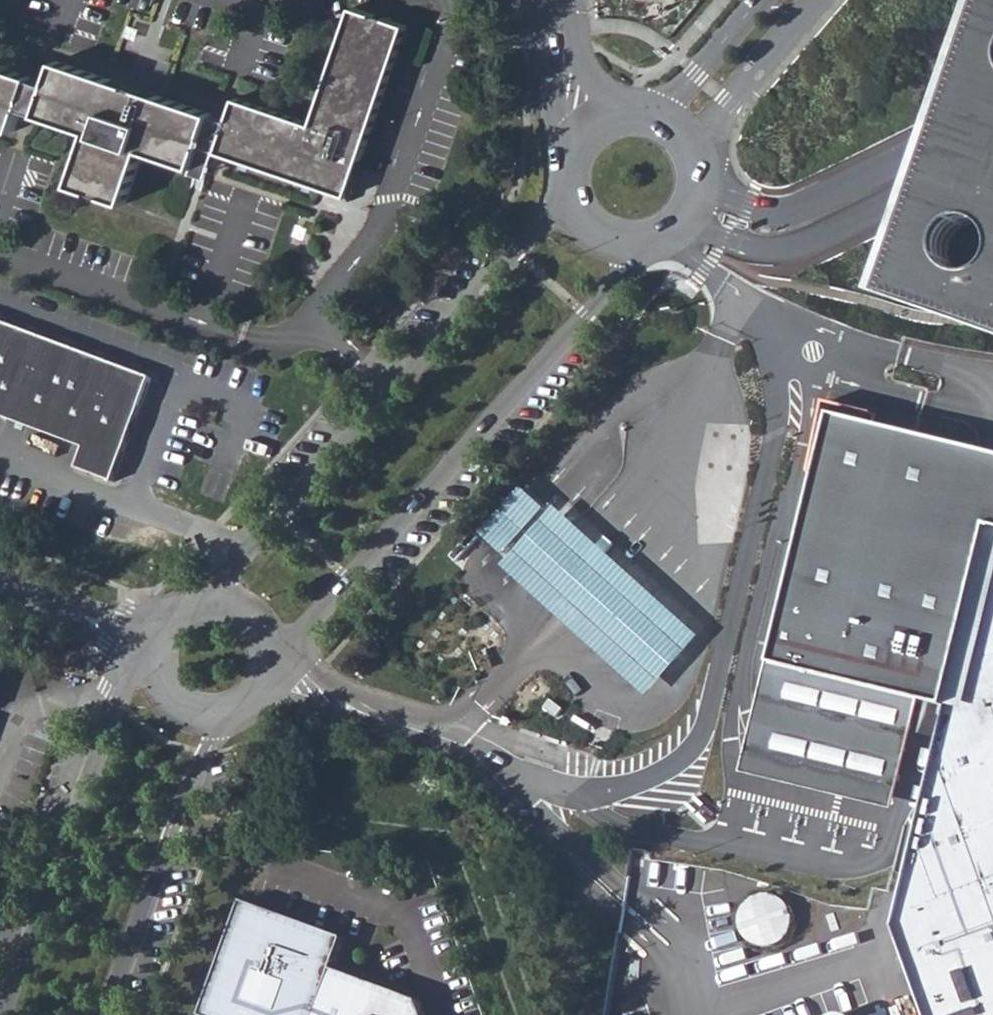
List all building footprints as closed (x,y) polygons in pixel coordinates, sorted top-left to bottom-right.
[(236,97),(229,118),(217,153),(325,189),(324,193),(349,202),(359,173),(356,172),(406,25),(352,7),(312,123),(236,97)] [(979,32),(973,54),(975,74),(986,96),(992,103),(992,15),(979,32)] [(194,169),(201,147),(212,113),(144,90),(145,87),(125,80),(124,83),(56,60),(49,82),(37,115),(89,131),(71,185),(125,204),(143,151),(194,169)] [(21,109),(32,77),(0,66),(0,127),(13,132),(21,109)] [(21,109),(37,115),(49,82),(32,77),(21,109)] [(201,147),(217,153),(229,118),(212,113),(201,147)] [(985,187),(959,187),(938,195),(918,211),(908,240),(911,269),(921,288),(939,303),(960,310),(975,310),(990,306),(992,305),(992,265),(992,266),(983,274),(971,276),(960,274),(950,268),(944,258),(942,246),(945,235),(953,226),(964,221),(975,220),(986,225),(992,232),(992,191),(985,187)] [(120,484),(159,380),(0,318),(0,416),(89,451),(83,470),(120,484)] [(949,707),(992,528),(992,529),(992,454),(835,415),(775,666),(918,700),(949,707)] [(506,562),(550,515),(525,493),(484,538),(506,562)] [(591,642),(648,695),(703,637),(650,587),(586,526),(561,504),(550,515),(506,562),(533,588),(591,642)] [(992,528),(949,707),(897,928),(927,1014),(992,1014),(992,529),(992,528)] [(918,700),(775,666),(759,733),(750,772),(884,804),(893,806),(918,700)] [(789,940),(793,932),(795,923),(794,914),(790,906),(784,899),(776,895),(767,893),(758,895),(751,898),(744,904),(739,912),(738,921),(739,930),(743,938),(749,945),(757,948),(765,951),(774,949),(782,945),(789,940)] [(241,901),(201,1014),(424,1014),(418,999),(331,967),(342,936),(241,901)]
